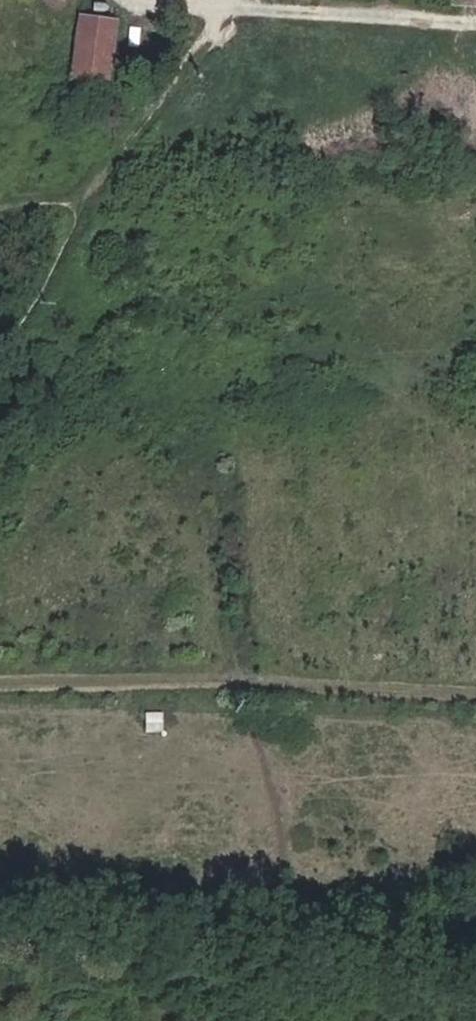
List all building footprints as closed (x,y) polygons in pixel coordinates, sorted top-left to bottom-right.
[(123,21),(79,14),(69,83),(111,85),(123,21)]
